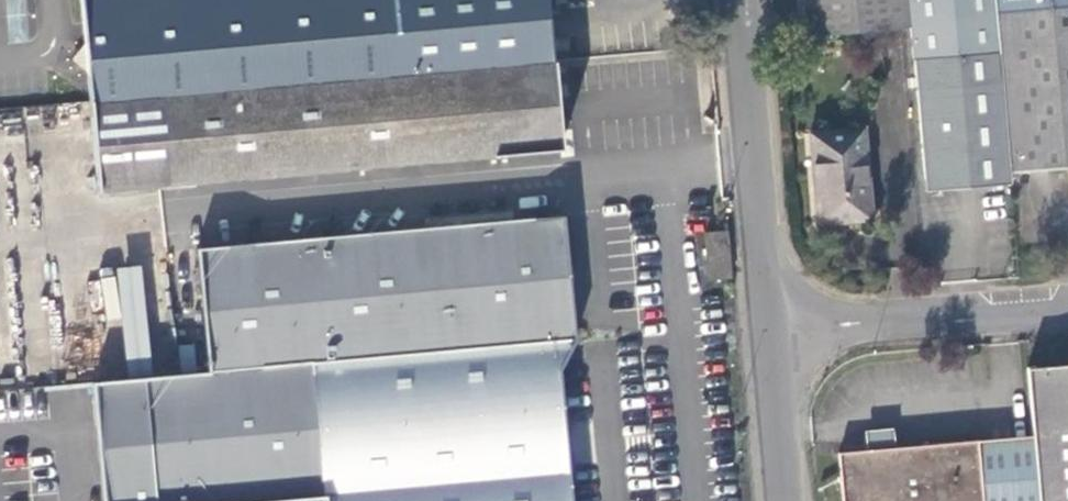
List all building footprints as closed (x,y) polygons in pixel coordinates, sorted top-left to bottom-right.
[(88,103),(89,103),(386,76),(379,0),(79,0),(88,103)] [(386,76),(551,61),(545,0),(379,0),(386,76)] [(906,0),(796,0),(798,30),(908,21),(906,0)] [(908,21),(925,190),(1010,182),(1009,173),(993,0),(906,0),(908,21)] [(1009,173),(1067,168),(1067,0),(993,0),(1009,173)] [(386,76),(89,103),(97,192),(385,162),(560,149),(552,62),(551,61),(386,76)] [(810,137),(817,225),(871,220),(864,132),(810,137)] [(572,341),(561,218),(195,251),(206,374),(572,341)] [(704,235),(706,260),(729,259),(727,235),(704,235)] [(708,281),(731,279),(729,259),(706,260),(708,281)] [(117,268),(118,287),(141,286),(140,266),(117,268)] [(556,370),(572,341),(206,374),(96,383),(106,500),(568,500),(556,370)] [(1027,369),(1033,437),(1039,500),(1067,500),(1067,366),(1027,369)] [(896,450),(893,421),(865,424),(868,452),(896,450)] [(979,442),(984,500),(1039,500),(1033,437),(979,442)] [(839,455),(843,500),(984,500),(979,442),(896,450),(868,452),(839,455)]
